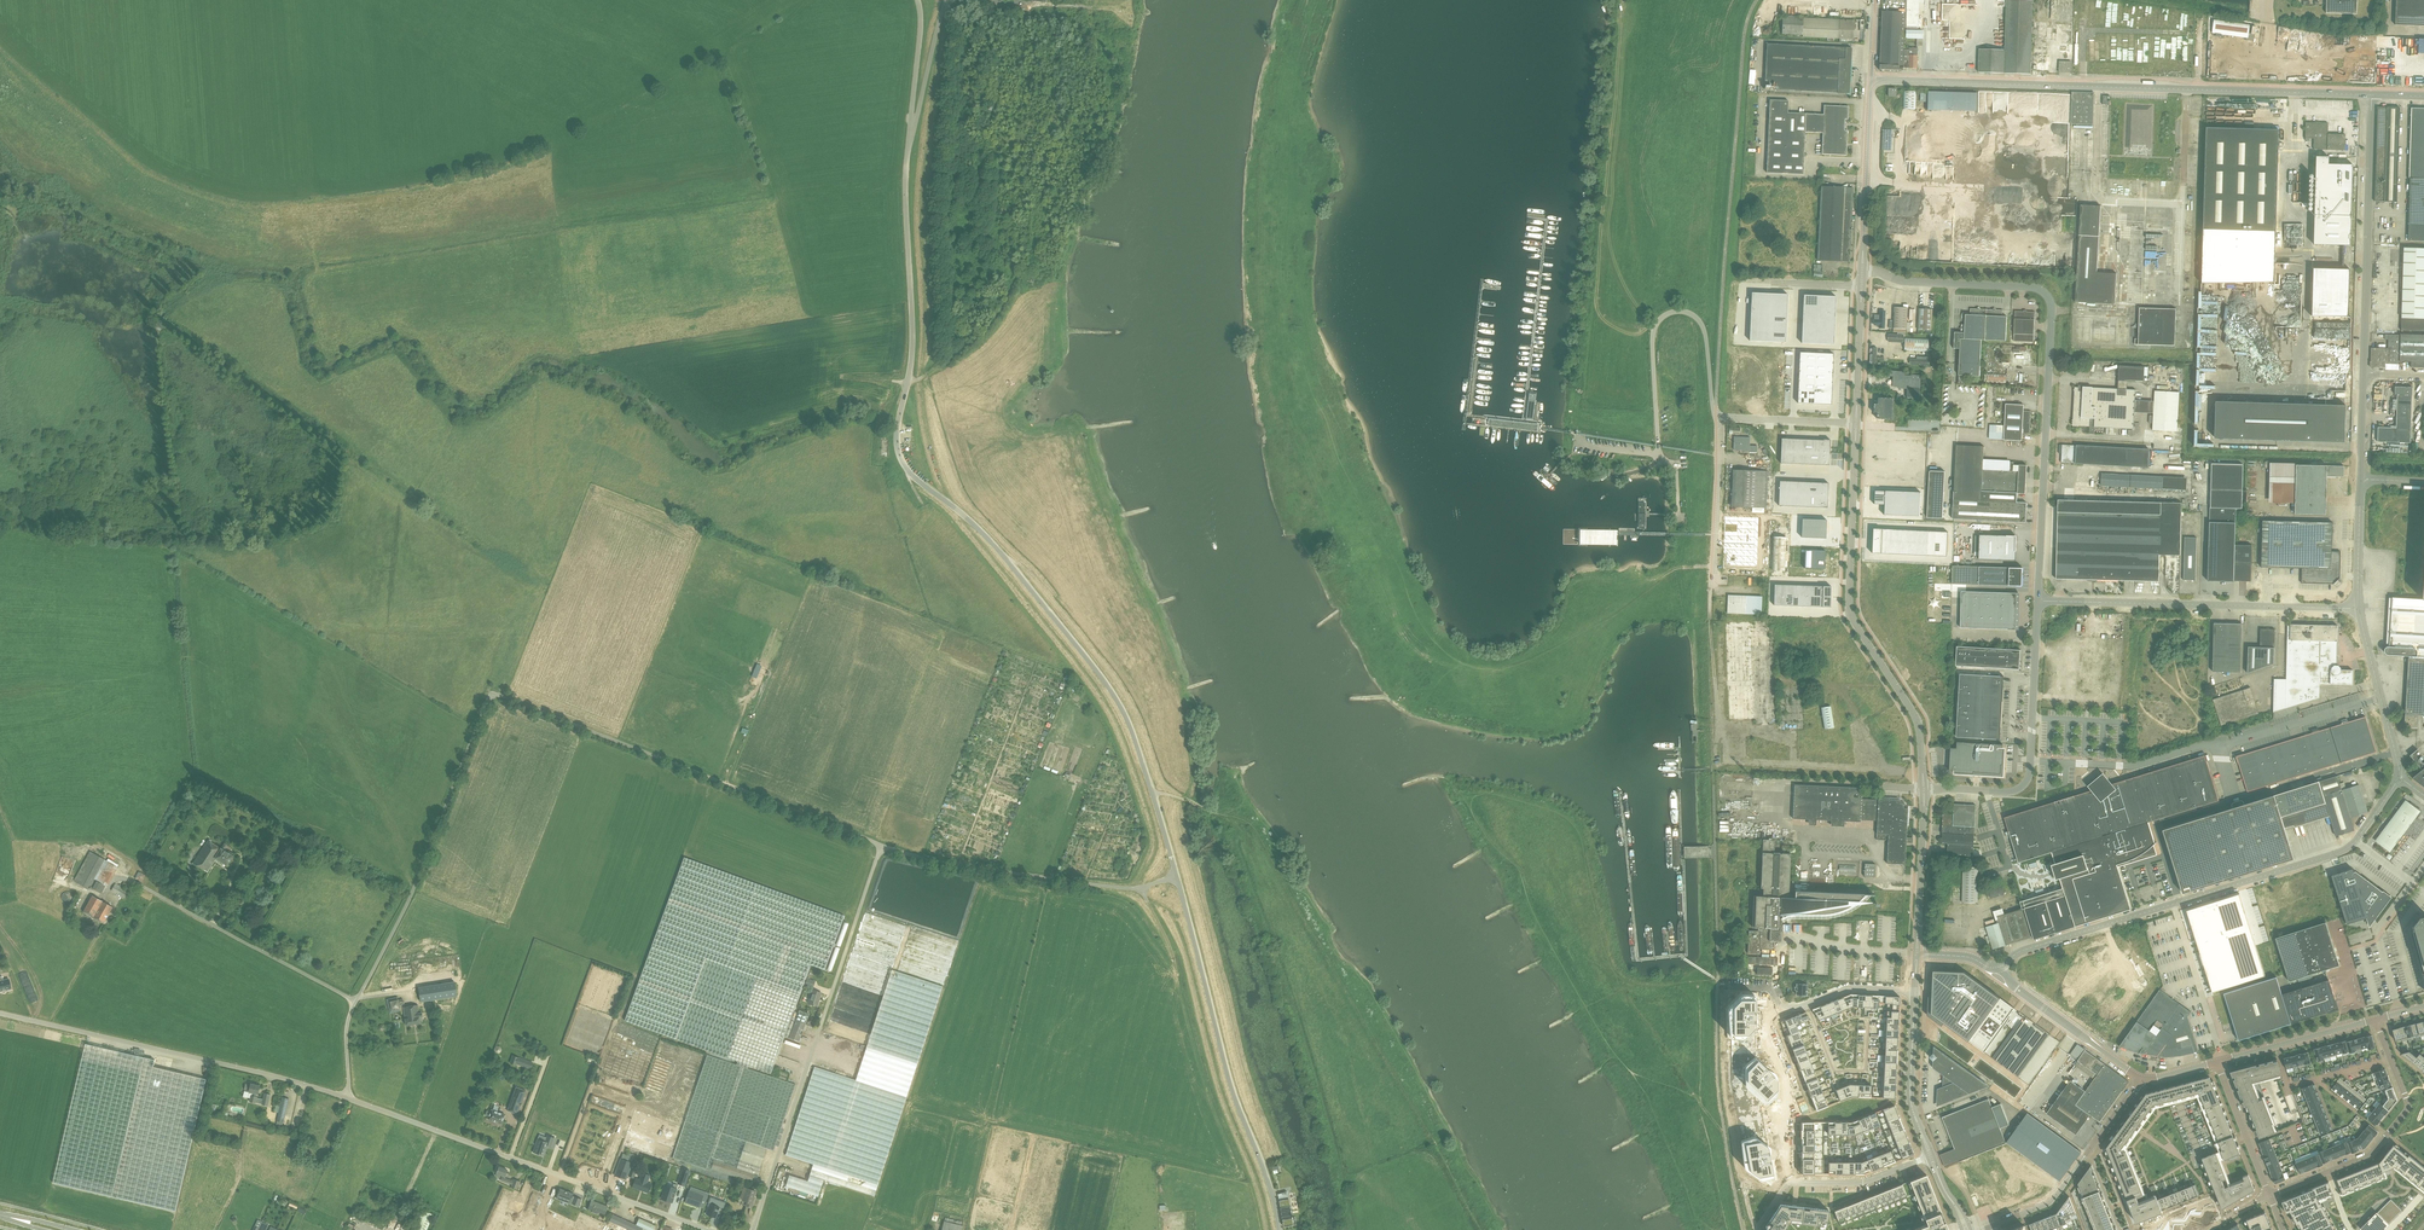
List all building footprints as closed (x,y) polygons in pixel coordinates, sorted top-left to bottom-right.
[(2033,0),(2007,0),(2006,50),(1980,49),(1979,72),(2031,74),(2033,0)] [(2104,0),(2078,0),(2076,16),(2082,17),(2082,20),(2087,20),(2088,12),(2099,13),(2097,26),(2117,28),(2120,3),(2109,2),(2104,2),(2104,0)] [(2326,13),(2357,14),(2358,0),(2327,0),(2326,13)] [(2395,25),(2423,26),(2423,0),(2396,0),(2395,25)] [(2149,21),(2149,28),(2155,28),(2165,29),(2165,24),(2163,25),(2164,10),(2166,13),(2166,10),(2157,9),(2157,11),(2156,9),(2154,10),(2152,7),(2151,14),(2154,14),(2154,16),(2149,16),(2149,8),(2144,11),(2144,17),(2140,17),(2140,23),(2144,20),(2144,22),(2148,22),(2149,21)] [(1841,38),(1862,39),(1862,17),(1860,17),(1860,11),(1852,11),(1852,18),(1804,18),(1804,16),(1784,16),(1784,21),(1804,21),(1804,36),(1834,36),(1834,40),(1841,40),(1841,38)] [(1903,68),(1904,49),(1903,49),(1905,12),(1882,11),(1880,69),(1899,70),(1899,69),(1901,69),(1901,65),(1899,65),(1899,63),(1903,63),(1903,68)] [(1951,23),(1951,12),(1943,12),(1944,29),(1955,29),(1955,23),(1951,23)] [(2212,31),(2249,33),(2250,19),(2213,17),(2212,31)] [(1804,34),(1804,22),(1783,22),(1783,30),(1787,30),(1787,33),(1804,34)] [(1923,30),(1906,30),(1906,38),(1917,38),(1916,45),(1923,45),(1923,30)] [(2108,61),(2119,61),(2118,33),(2107,34),(2107,33),(2096,34),(2096,35),(2091,35),(2091,61),(2097,61),(2108,61)] [(2120,61),(2130,61),(2130,33),(2119,33),(2120,61)] [(2132,33),(2130,62),(2156,63),(2156,57),(2167,58),(2179,59),(2179,60),(2194,61),(2195,44),(2190,43),(2190,41),(2184,41),(2185,36),(2163,35),(2163,37),(2157,36),(2157,34),(2151,34),(2132,33)] [(1850,93),(1852,48),(1767,43),(1765,89),(1850,93)] [(1904,49),(1903,68),(1917,68),(1918,48),(1909,47),(1909,49),(1904,49)] [(1896,96),(1896,88),(1888,88),(1888,96),(1896,96)] [(1916,109),(1916,91),(1903,91),(1903,109),(1916,109)] [(1919,110),(1976,111),(1976,93),(1928,91),(1928,93),(1920,93),(1920,102),(1928,102),(1927,103),(1919,102),(1919,110)] [(2072,92),(2071,124),(2093,124),(2094,92),(2072,92)] [(2192,109),(2202,110),(2202,106),(2200,106),(2200,99),(2192,99),(2192,109)] [(1848,119),(1849,106),(1824,105),(1824,114),(1788,113),(1789,100),(1770,100),(1767,172),(1804,174),(1805,132),(1823,133),(1822,154),(1847,155),(1848,130),(1845,130),(1845,119),(1848,119)] [(2387,107),(2385,107),(2385,114),(2385,119),(2377,119),(2377,127),(2385,128),(2384,141),(2384,148),(2384,154),(2384,170),(2383,179),(2383,191),(2375,191),(2375,201),(2385,202),(2385,181),(2386,168),(2386,154),(2386,141),(2387,128),(2387,107)] [(2399,128),(2400,108),(2387,107),(2387,128),(2399,128)] [(2413,108),(2412,135),(2423,136),(2423,109),(2413,108)] [(2192,111),(2191,149),(2203,150),(2204,111),(2192,111)] [(2315,122),(2306,122),(2305,138),(2314,138),(2314,149),(2319,149),(2319,147),(2323,147),(2323,149),(2345,150),(2345,134),(2328,134),(2328,123),(2319,123),(2319,125),(2315,125),(2315,122)] [(2385,128),(2377,127),(2377,141),(2384,141),(2385,128)] [(2207,128),(2202,283),(2274,285),(2279,130),(2207,128)] [(2399,141),(2399,128),(2387,128),(2386,141),(2399,141)] [(1891,150),(1892,129),(1883,129),(1882,150),(1891,150)] [(2412,135),(2412,144),(2423,144),(2423,136),(2412,135)] [(2398,155),(2399,141),(2386,141),(2386,154),(2398,155)] [(2412,144),(2411,153),(2423,153),(2423,144),(2412,144)] [(2411,153),(2411,170),(2423,171),(2423,153),(2411,153)] [(2384,154),(2376,154),(2376,170),(2384,170),(2384,154)] [(2398,168),(2398,155),(2386,154),(2386,168),(2398,168)] [(2329,164),(2329,157),(2317,156),(2314,244),(2351,245),(2352,216),(2353,165),(2329,164)] [(2398,181),(2398,168),(2386,168),(2385,181),(2398,181)] [(2411,170),(2410,197),(2423,197),(2423,171),(2411,170)] [(2383,191),(2383,179),(2376,179),(2375,191),(2383,191)] [(2397,202),(2398,181),(2385,181),(2385,202),(2397,202)] [(1818,247),(1814,247),(1814,259),(1850,261),(1853,188),(1821,186),(1818,247)] [(2410,197),(2410,206),(2423,206),(2423,197),(2410,197)] [(2197,220),(2197,203),(2189,203),(2189,213),(2193,213),(2193,218),(2191,218),(2191,224),(2195,224),(2195,220),(2197,220)] [(2115,304),(2117,273),(2097,272),(2101,206),(2081,205),(2075,302),(2115,304)] [(2410,206),(2409,223),(2423,223),(2423,206),(2410,206)] [(2409,223),(2409,241),(2423,241),(2423,223),(2409,223)] [(1803,242),(1811,237),(1808,232),(1800,237),(1803,242)] [(2402,318),(2402,330),(2423,331),(2423,248),(2404,247),(2402,318)] [(1814,271),(1814,277),(1823,277),(1823,272),(1823,265),(1814,264),(1814,271)] [(2146,279),(2161,279),(2161,275),(2155,275),(2155,267),(2146,267),(2146,279)] [(2313,268),(2312,316),(2349,317),(2350,269),(2313,268)] [(1751,293),(1749,341),(1786,342),(1787,294),(1751,293)] [(1803,295),(1801,343),(1834,345),(1836,296),(1803,295)] [(1906,329),(1907,308),(1894,307),(1893,328),(1906,329)] [(1918,329),(1926,330),(1931,330),(1932,309),(1919,308),(1918,329)] [(1966,314),(1965,332),(1964,339),(1982,340),(1985,340),(1987,309),(1970,308),(1970,315),(1966,314)] [(2135,344),(2139,344),(2175,346),(2176,309),(2140,308),(2139,339),(2135,338),(2135,344)] [(1987,309),(1985,340),(2006,341),(2007,316),(2003,316),(2003,310),(1987,309)] [(1879,328),(1884,328),(1885,311),(1880,311),(1879,319),(1874,319),(1874,325),(1879,325),(1879,328)] [(2015,311),(2014,334),(2014,341),(2034,342),(2035,312),(2015,311)] [(163,325),(165,323),(161,320),(159,322),(159,321),(156,325),(158,326),(157,328),(159,329),(160,327),(162,329),(164,325),(163,325)] [(2092,327),(2097,327),(2097,320),(2092,320),(2092,322),(2088,322),(2087,336),(2092,336),(2092,327)] [(1960,349),(1960,363),(1980,364),(1982,340),(1964,339),(1965,332),(1955,332),(1954,348),(1960,349)] [(1903,334),(1889,333),(1888,340),(1903,341),(1903,334)] [(2401,335),(2400,361),(2411,362),(2411,367),(2423,368),(2423,334),(2401,333),(2401,335)] [(2389,334),(2389,348),(2388,362),(2400,362),(2400,361),(2401,335),(2389,334)] [(1928,340),(1929,338),(1905,337),(1904,350),(1928,352),(1928,345),(1928,340)] [(2351,339),(2340,340),(2340,342),(2334,342),(2334,340),(2331,340),(2331,350),(2334,350),(2334,346),(2351,346),(2351,339)] [(2275,363),(2277,350),(2255,347),(2253,359),(2247,358),(2246,368),(2244,376),(2247,377),(2248,381),(2245,382),(2244,387),(2248,388),(2256,386),(2256,387),(2256,381),(2261,380),(2252,379),(2253,374),(2252,371),(2253,366),(2261,365),(2262,361),(2266,362),(2267,366),(2271,366),(2272,364),(2275,363)] [(2384,367),(2385,362),(2388,362),(2389,348),(2371,347),(2371,361),(2370,361),(2370,362),(2371,362),(2370,366),(2384,367)] [(1800,352),(1797,403),(1831,405),(1834,353),(1800,352)] [(1910,364),(1929,365),(1929,356),(1917,356),(1917,358),(1911,358),(1910,364)] [(1980,364),(1960,363),(1959,375),(1980,376),(1980,364)] [(2120,365),(2119,379),(2144,381),(2145,367),(2120,365)] [(1919,398),(1920,375),(1911,375),(1905,375),(1905,372),(1890,371),(1890,375),(1893,375),(1893,385),(1898,385),(1898,387),(1907,388),(1907,397),(1919,398)] [(2006,383),(2007,374),(1987,373),(1986,382),(2006,383)] [(2072,423),(2071,424),(2074,427),(2075,426),(2076,427),(2077,426),(2078,427),(2079,426),(2090,427),(2089,433),(2094,434),(2095,427),(2134,429),(2136,389),(2127,389),(2128,380),(2118,380),(2118,388),(2083,387),(2074,387),(2073,419),(2071,420),(2072,421),(2071,422),(2072,423)] [(2395,386),(2395,394),(2395,401),(2397,401),(2396,428),(2379,427),(2378,441),(2389,442),(2411,443),(2411,430),(2412,387),(2395,386)] [(2155,391),(2153,430),(2178,431),(2180,392),(2155,391)] [(1536,393),(1529,392),(1526,417),(1533,418),(1536,393)] [(1879,398),(1877,397),(1877,399),(1877,404),(1873,404),(1873,412),(1877,412),(1877,417),(1877,418),(1893,419),(1893,398),(1880,398),(1879,398)] [(2338,405),(2216,401),(2215,438),(2345,441),(2346,405),(2345,405),(2345,404),(2338,404),(2338,405)] [(2006,403),(2005,421),(2030,423),(2031,411),(2024,410),(2024,405),(2006,403)] [(1989,439),(2004,439),(2022,441),(2022,435),(2029,435),(2030,423),(2005,421),(2004,425),(1990,424),(1989,439)] [(1734,437),(1734,443),(1733,443),(1733,445),(1734,445),(1733,451),(1749,451),(1750,437),(1734,437)] [(1782,438),(1781,463),(1830,465),(1831,440),(1782,438)] [(2061,462),(2127,466),(2148,467),(2149,449),(2062,444),(2061,462)] [(1954,495),(1952,518),(2026,522),(2027,503),(2017,502),(2017,493),(2024,493),(2026,465),(2013,465),(2013,470),(1982,469),(1983,446),(1956,445),(1954,495)] [(2211,465),(2209,522),(2236,523),(2237,465),(2211,465)] [(2327,476),(2344,476),(2344,466),(2296,465),(2295,513),(2326,514),(2327,476)] [(1560,489),(1536,468),(1529,475),(1554,496),(1560,489)] [(1766,507),(1767,471),(1733,470),(1731,506),(1766,507)] [(1945,472),(1929,472),(1927,518),(1943,518),(1945,472)] [(2091,501),(2182,503),(2182,490),(2182,477),(2182,474),(2092,472),(2091,501)] [(1829,483),(1779,481),(1778,505),(1828,507),(1829,483)] [(1921,493),(1875,490),(1874,504),(1884,505),(1884,515),(1920,517),(1921,493)] [(1647,498),(1638,498),(1637,530),(1647,530),(1647,498)] [(2180,553),(2182,503),(2091,501),(2058,500),(2056,579),(2159,581),(2160,553),(2180,553)] [(1759,517),(1725,516),(1724,552),(1727,552),(1726,563),(1730,563),(1730,564),(1757,565),(1759,517)] [(1802,519),(1801,537),(1826,538),(1827,520),(1802,519)] [(2340,577),(2341,551),(2332,551),(2333,522),(2262,520),(2262,567),(2302,568),(2302,583),(2334,583),(2340,577)] [(2209,522),(2208,581),(2234,581),(2251,581),(2252,545),(2235,544),(2236,523),(2209,522)] [(1949,531),(1874,527),(1873,552),(1948,556),(1949,531)] [(1616,546),(1617,531),(1580,530),(1579,545),(1616,546)] [(1980,535),(1979,559),(2016,560),(2017,548),(2015,548),(2015,536),(1980,535)] [(1773,537),(1772,570),(1785,570),(1786,537),(1773,537)] [(2185,537),(2185,549),(2184,580),(2196,581),(2197,537),(2185,537)] [(1793,550),(1793,568),(1825,569),(1825,551),(1793,550)] [(1952,584),(1979,585),(2022,586),(2022,567),(1953,565),(1952,584)] [(1774,584),(1774,605),(1830,607),(1831,586),(1774,584)] [(2389,654),(2412,656),(2409,709),(2406,709),(2405,712),(2405,714),(2405,716),(2405,727),(2418,728),(2419,715),(2422,715),(2423,715),(2423,584),(2423,599),(2393,597),(2390,646),(2388,646),(2387,647),(2386,647),(2385,649),(2385,650),(2385,651),(2386,652),(2387,653),(2388,654),(2389,654)] [(2015,629),(2016,593),(1962,591),(1961,628),(2015,629)] [(1727,613),(1746,614),(1761,614),(1762,596),(1728,595),(1727,613)] [(2241,672),(2242,624),(2214,623),(2213,671),(2241,672)] [(2288,638),(2288,640),(2337,641),(2338,625),(2288,624),(2288,633),(2292,633),(2292,639),(2288,638)] [(2249,647),(2248,673),(2274,663),(2275,629),(2261,629),(2260,647),(2249,647)] [(2274,712),(2282,709),(2320,697),(2320,684),(2353,684),(2353,670),(2341,669),(2341,667),(2339,665),(2337,665),(2337,641),(2288,640),(2287,679),(2274,678),(2274,712)] [(1956,664),(2004,665),(2020,666),(2020,647),(1956,645),(1956,664)] [(1960,674),(1959,703),(2002,705),(2004,676),(1960,674)] [(2221,725),(2259,713),(2251,687),(2213,699),(2221,725)] [(2002,705),(1959,703),(1957,737),(2000,739),(2002,705)] [(1821,708),(1825,729),(1834,728),(1830,706),(1821,708)] [(2366,716),(2277,743),(2237,756),(2248,791),(2377,751),(2366,716)] [(1951,748),(1950,771),(1956,771),(1956,773),(1974,774),(1974,772),(1975,772),(1975,773),(1976,774),(1977,774),(1978,774),(1979,774),(1980,773),(1980,772),(2001,774),(2002,765),(2003,765),(2004,749),(2003,749),(2003,744),(1957,742),(1957,748),(1951,748)] [(2417,749),(2410,755),(2422,770),(2413,777),(2423,785),(2423,757),(2417,749)] [(2038,807),(2005,817),(2019,862),(2052,852),(2149,822),(2219,800),(2205,755),(2113,784),(2092,790),(2038,807)] [(2089,786),(2092,790),(2113,784),(2105,774),(2089,786)] [(2336,835),(2355,830),(2351,818),(2368,812),(2360,784),(2342,790),(2338,775),(2319,780),(2319,781),(2275,795),(2274,794),(2274,795),(2245,804),(2233,808),(2163,830),(2183,893),(2225,880),(2295,858),(2285,828),(2294,825),(2294,827),(2330,816),(2336,835)] [(1794,784),(1794,789),(1793,819),(1860,822),(1860,819),(1877,819),(1876,840),(1885,840),(1885,839),(1888,839),(1887,863),(1905,864),(1906,842),(1912,842),(1912,837),(1906,837),(1908,808),(1903,808),(1903,806),(1902,804),(1899,803),(1900,799),(1878,799),(1878,800),(1861,799),(1862,787),(1794,784)] [(1629,792),(1624,793),(1627,825),(1627,826),(1633,825),(1629,792)] [(1619,793),(1613,794),(1616,827),(1623,827),(1619,793)] [(2232,805),(2233,808),(2245,804),(2244,801),(2241,800),(2233,802),(2232,805)] [(2387,828),(2379,839),(2391,847),(2415,815),(2416,816),(2418,817),(2421,814),(2420,811),(2420,809),(2420,808),(2411,801),(2411,802),(2410,804),(2407,801),(2404,805),(2403,804),(2401,807),(2402,808),(2396,816),(2395,815),(2386,827),(2387,828)] [(1941,843),(1942,843),(1948,844),(1948,855),(1973,856),(1974,856),(1976,805),(1954,804),(1954,814),(1943,813),(1942,833),(1943,834),(1943,838),(1942,838),(1941,838),(1940,838),(1940,839),(1939,839),(1939,840),(1939,841),(1939,842),(1940,843),(1941,843)] [(2064,888),(2021,901),(2023,909),(2025,908),(2035,939),(2076,926),(2131,909),(2117,865),(2125,862),(2128,861),(2129,860),(2132,859),(2134,859),(2136,857),(2138,856),(2141,855),(2143,853),(2145,852),(2147,850),(2149,849),(2151,847),(2153,845),(2155,843),(2149,822),(2052,852),(2056,863),(2052,864),(2057,879),(2060,878),(2064,888)] [(1633,826),(1628,826),(1631,858),(1636,858),(1633,826)] [(1622,827),(1617,827),(1620,860),(1626,859),(1622,827)] [(1748,930),(1747,953),(1759,954),(1759,949),(1772,950),(1772,941),(1781,942),(1782,911),(1795,912),(1795,914),(1821,914),(1826,914),(1831,913),(1836,912),(1841,911),(1846,909),(1850,906),(1854,904),(1858,901),(1862,898),(1866,894),(1796,891),(1796,898),(1789,898),(1791,854),(1780,853),(1774,852),(1775,840),(1763,839),(1761,888),(1762,888),(1762,896),(1753,896),(1752,927),(1758,928),(1757,931),(1748,930)] [(215,858),(221,848),(208,840),(193,863),(208,872),(216,858),(215,858)] [(228,852),(224,850),(227,845),(224,843),(221,848),(215,858),(216,858),(228,865),(233,856),(233,855),(234,854),(229,851),(228,852)] [(46,865),(45,851),(36,852),(37,866),(46,865)] [(118,867),(105,859),(90,851),(74,881),(89,889),(90,887),(102,893),(106,886),(108,887),(118,867)] [(639,977),(624,1023),(661,1036),(738,1062),(749,1066),(771,1074),(783,1037),(783,1036),(798,1041),(807,1016),(792,1010),(799,991),(798,991),(808,962),(822,967),(841,913),(684,855),(640,975),(639,977)] [(1631,859),(1634,892),(1640,891),(1636,859),(1631,859)] [(1626,860),(1620,860),(1623,893),(1629,892),(1626,860)] [(1875,877),(1876,864),(1865,863),(1864,876),(1875,877)] [(1963,866),(1962,902),(1978,902),(1979,867),(1963,866)] [(2332,875),(2347,924),(2367,917),(2370,927),(2375,919),(2392,897),(2384,890),(2383,891),(2356,871),(2354,872),(2353,869),(2332,875)] [(140,878),(143,882),(148,878),(145,874),(140,878)] [(1988,884),(1985,885),(1987,896),(1991,895),(1991,898),(2005,894),(2001,880),(1988,884)] [(126,898),(130,891),(115,883),(112,891),(126,898)] [(1640,892),(1634,892),(1638,925),(1643,924),(1640,892)] [(73,901),(74,899),(74,897),(73,896),(72,894),(71,894),(70,893),(68,893),(65,894),(64,895),(63,897),(62,899),(63,901),(63,902),(64,903),(65,904),(66,904),(69,905),(71,904),(72,903),(73,901)] [(1629,893),(1623,893),(1624,893),(1627,926),(1633,925),(1629,893)] [(2192,911),(2185,913),(2189,928),(2187,928),(2208,994),(2265,976),(2240,894),(2191,909),(2192,911)] [(104,923),(113,907),(93,895),(84,911),(104,923)] [(80,897),(74,907),(80,910),(86,900),(80,897)] [(1989,935),(1986,936),(1988,942),(1991,941),(1994,949),(2007,944),(2008,945),(2032,937),(2023,908),(1999,916),(1999,919),(1996,920),(1997,923),(1987,926),(1989,935)] [(2420,916),(2421,919),(2416,925),(2417,929),(2413,931),(2423,969),(2423,915),(2420,916)] [(2340,966),(2326,922),(2276,938),(2289,981),(2326,970),(2335,967),(2340,966)] [(1651,923),(1645,924),(1648,957),(1654,956),(1651,923)] [(1644,924),(1638,925),(1641,958),(1647,957),(1644,924)] [(1636,958),(1632,925),(1627,926),(1630,959),(1636,958)] [(837,944),(828,968),(833,970),(842,946),(837,944)] [(892,969),(856,1080),(814,1066),(786,1155),(813,1164),(810,1175),(874,1196),(906,1096),(942,986),(892,969)] [(1933,970),(1931,1014),(1985,1052),(2008,1020),(2009,1019),(2007,1017),(2014,1008),(1964,971),(1933,970)] [(2239,1040),(2288,1025),(2291,1024),(2282,994),(2277,977),(2224,994),(2239,1040)] [(814,987),(816,980),(808,978),(806,984),(814,987)] [(0,979),(0,994),(12,991),(10,982),(4,983),(3,979),(0,979)] [(2329,980),(2282,994),(2291,1024),(2338,1009),(2329,980)] [(455,982),(419,987),(421,1001),(457,996),(455,982)] [(1796,994),(1802,994),(1807,994),(1807,984),(1797,983),(1796,986),(1795,986),(1795,989),(1796,989),(1796,994)] [(2131,1050),(2143,1053),(2162,1027),(2180,1003),(2160,989),(2151,1002),(2119,1046),(2131,1050)] [(817,1006),(822,993),(812,990),(808,1003),(817,1006)] [(1850,994),(1843,997),(1847,1008),(1852,1006),(1850,994)] [(1859,994),(1850,994),(1852,1006),(1858,1006),(1859,994)] [(1878,995),(1878,1003),(1887,1003),(1887,1006),(1892,1006),(1893,996),(1878,995)] [(1731,1025),(1729,1025),(1730,1034),(1731,1035),(1747,1035),(1755,1027),(1755,1026),(1755,1006),(1755,1000),(1755,996),(1740,996),(1731,1006),(1731,1025)] [(1887,1006),(1887,1011),(1899,1011),(1900,996),(1893,996),(1892,1006),(1887,1006)] [(397,997),(386,999),(390,1013),(401,1011),(397,997)] [(1843,997),(1837,999),(1842,1010),(1847,1008),(1843,997)] [(1837,999),(1831,1001),(1836,1013),(1842,1010),(1837,999)] [(1831,1001),(1826,1004),(1830,1015),(1836,1013),(1831,1001)] [(2191,1012),(2180,1003),(2162,1027),(2173,1035),(2188,1016),(2191,1012)] [(1826,1004),(1820,1006),(1824,1017),(1830,1015),(1826,1004)] [(419,1013),(418,1005),(404,1007),(405,1016),(406,1016),(406,1018),(405,1018),(406,1025),(420,1023),(420,1022),(423,1022),(422,1012),(419,1013)] [(1820,1006),(1812,1009),(1819,1019),(1824,1017),(1820,1006)] [(1806,1012),(1795,1016),(1798,1023),(1806,1020),(1809,1019),(1806,1012)] [(1795,1016),(1780,1022),(1783,1029),(1798,1023),(1795,1016)] [(2164,1048),(2158,1056),(2159,1055),(2164,1056),(2181,1055),(2198,1051),(2199,1051),(2188,1016),(2173,1035),(2164,1048)] [(1798,1023),(1783,1029),(1786,1036),(1798,1031),(1796,1024),(1798,1023)] [(2417,1023),(2411,1024),(2414,1038),(2420,1036),(2417,1023)] [(2411,1024),(2405,1026),(2408,1039),(2414,1038),(2411,1024)] [(2405,1026),(2399,1028),(2402,1039),(2401,1039),(2402,1041),(2408,1039),(2405,1026)] [(2173,1035),(2162,1027),(2143,1053),(2158,1056),(2164,1048),(2173,1035)] [(2399,1028),(2393,1029),(2396,1041),(2401,1039),(2402,1039),(2399,1028)] [(1798,1031),(1786,1036),(1789,1042),(1801,1038),(1798,1031)] [(2365,1037),(2368,1047),(2368,1049),(2375,1047),(2372,1035),(2365,1037)] [(2362,1049),(2368,1047),(2365,1037),(2359,1038),(2362,1049)] [(1801,1038),(1789,1042),(1789,1043),(1790,1042),(1792,1049),(1804,1044),(1801,1038)] [(2359,1038),(2352,1040),(2356,1053),(2362,1051),(2362,1049),(2359,1038)] [(2346,1040),(2339,1042),(2342,1053),(2343,1055),(2349,1053),(2346,1042),(2346,1040)] [(2356,1053),(2352,1040),(2346,1042),(2349,1053),(2349,1054),(2356,1053)] [(2333,1044),(2336,1054),(2342,1053),(2339,1042),(2333,1044)] [(155,1060),(85,1044),(53,1183),(176,1211),(206,1079),(153,1067),(155,1060)] [(1804,1044),(1792,1049),(1795,1055),(1794,1056),(1806,1051),(1804,1044)] [(2085,1050),(2078,1044),(2070,1054),(2078,1060),(2085,1050)] [(2336,1056),(2336,1054),(2333,1044),(2327,1046),(2330,1057),(2336,1056)] [(1949,1084),(1938,1089),(1937,1100),(1939,1106),(1980,1089),(1985,1082),(1934,1046),(1934,1053),(1930,1057),(1933,1060),(1933,1068),(1949,1079),(1949,1081),(1949,1084)] [(2321,1047),(2324,1059),(2330,1057),(2327,1046),(2321,1047)] [(2317,1061),(2324,1059),(2321,1047),(2314,1049),(2317,1061)] [(2105,1064),(2085,1050),(2078,1060),(2098,1075),(2105,1064)] [(1806,1051),(1794,1056),(1797,1063),(1809,1058),(1806,1051)] [(2401,1054),(2412,1063),(2417,1057),(2409,1051),(2401,1054)] [(2308,1052),(2302,1054),(2305,1065),(2311,1064),(2308,1052)] [(2420,1053),(2417,1057),(2412,1063),(2417,1067),(2423,1058),(2423,1057),(2420,1053)] [(685,1121),(673,1158),(711,1170),(711,1169),(751,1182),(753,1177),(757,1178),(758,1174),(759,1172),(767,1148),(774,1150),(796,1085),(772,1076),(770,1076),(748,1068),(749,1066),(738,1062),(737,1064),(707,1054),(702,1070),(685,1121)] [(2302,1054),(2296,1055),(2299,1066),(2299,1068),(2305,1066),(2305,1065),(2302,1054)] [(2299,1066),(2296,1055),(2290,1057),(2293,1067),(2299,1066)] [(533,1063),(518,1057),(516,1063),(531,1069),(533,1063)] [(2286,1069),(2293,1067),(2290,1057),(2284,1059),(2286,1069)] [(1745,1069),(1745,1081),(1760,1095),(1758,1097),(1765,1103),(1777,1091),(1777,1079),(1756,1058),(1745,1069)] [(1809,1058),(1797,1063),(1799,1069),(1812,1065),(1809,1058)] [(2277,1131),(2296,1123),(2293,1116),(2292,1114),(2282,1089),(2279,1079),(2278,1076),(2281,1075),(2278,1063),(2274,1064),(2273,1060),(2268,1061),(2268,1064),(2265,1064),(2265,1062),(2259,1064),(2260,1066),(2256,1067),(2256,1065),(2230,1071),(2232,1076),(2234,1075),(2236,1078),(2233,1079),(2236,1085),(2238,1084),(2240,1088),(2237,1089),(2239,1094),(2242,1093),(2244,1100),(2242,1101),(2244,1106),(2247,1105),(2257,1129),(2256,1129),(2259,1138),(2277,1131)] [(2105,1064),(2098,1075),(2086,1091),(2071,1080),(2047,1113),(2076,1134),(2090,1115),(2099,1120),(2115,1098),(2117,1099),(2129,1082),(2105,1064)] [(1812,1065),(1799,1069),(1802,1076),(1814,1071),(1812,1065)] [(2372,1074),(2374,1080),(2388,1075),(2385,1069),(2372,1074)] [(1814,1071),(1802,1076),(1802,1077),(1803,1076),(1806,1083),(1817,1078),(1814,1071)] [(2379,1085),(2390,1081),(2388,1075),(2374,1080),(2377,1086),(2379,1085)] [(2210,1077),(2192,1082),(2195,1093),(2199,1092),(2223,1150),(2221,1151),(2224,1160),(2240,1153),(2210,1077)] [(1817,1078),(1806,1083),(1808,1089),(1807,1089),(1807,1090),(1820,1085),(1817,1078)] [(2332,1088),(2338,1094),(2346,1084),(2344,1082),(2340,1079),(2332,1088)] [(2385,1090),(2392,1087),(2390,1081),(2379,1085),(2381,1091),(2385,1090)] [(2146,1094),(2144,1097),(2155,1105),(2158,1104),(2169,1101),(2177,1099),(2195,1094),(2195,1093),(2192,1082),(2146,1094)] [(244,1089),(249,1090),(249,1091),(253,1092),(252,1095),(251,1095),(250,1102),(256,1103),(256,1102),(262,1103),(262,1105),(268,1106),(271,1094),(264,1093),(263,1098),(256,1097),(257,1093),(258,1093),(260,1086),(251,1084),(246,1083),(244,1089)] [(2302,1088),(2304,1094),(2317,1089),(2314,1083),(2303,1088),(2302,1088)] [(1850,1084),(1842,1087),(1846,1098),(1852,1096),(1850,1084)] [(1858,1084),(1850,1084),(1852,1096),(1858,1096),(1858,1084)] [(2345,1099),(2352,1089),(2348,1085),(2346,1084),(2338,1094),(2345,1099)] [(1820,1085),(1807,1090),(1810,1096),(1822,1092),(1820,1085)] [(507,1110),(518,1114),(527,1090),(516,1086),(507,1110)] [(1842,1087),(1835,1090),(1840,1101),(1846,1098),(1842,1087)] [(2386,1092),(2388,1098),(2397,1100),(2392,1087),(2385,1090),(2386,1092)] [(2304,1094),(2307,1100),(2319,1095),(2317,1089),(2304,1094)] [(2357,1092),(2352,1089),(2345,1099),(2351,1104),(2359,1094),(2357,1092)] [(1883,1090),(1883,1098),(1895,1098),(1895,1090),(1883,1090)] [(1822,1092),(1810,1096),(1813,1103),(1825,1098),(1822,1092)] [(2359,1094),(2351,1104),(2358,1109),(2365,1099),(2361,1095),(2359,1094)] [(2307,1100),(2309,1105),(2321,1101),(2319,1095),(2307,1100)] [(277,1120),(284,1122),(289,1098),(282,1097),(277,1120)] [(2107,1147),(2111,1158),(2123,1153),(2122,1152),(2121,1149),(2136,1130),(2138,1126),(2154,1105),(2155,1105),(2144,1097),(2107,1147)] [(1825,1098),(1813,1103),(1816,1110),(1828,1106),(1825,1098)] [(2397,1100),(2388,1098),(2384,1104),(2383,1105),(2389,1110),(2397,1100)] [(2001,1103),(1992,1107),(1989,1099),(1944,1117),(1956,1148),(1941,1154),(1945,1166),(1958,1162),(2006,1142),(2001,1128),(2010,1124),(2001,1103)] [(2321,1101),(2309,1105),(2311,1111),(2323,1106),(2321,1101)] [(2389,1110),(2383,1105),(2380,1103),(2376,1108),(2385,1115),(2389,1110)] [(1894,1105),(1883,1110),(1885,1116),(1897,1112),(1894,1105)] [(2314,1117),(2326,1112),(2323,1106),(2311,1111),(2314,1117)] [(2381,1120),(2385,1115),(2376,1108),(2372,1113),(2381,1120)] [(501,1124),(505,1114),(491,1109),(490,1112),(487,1110),(485,1115),(489,1116),(488,1119),(501,1124)] [(1897,1112),(1885,1116),(1888,1122),(1899,1117),(1897,1112)] [(2316,1123),(2328,1118),(2326,1112),(2314,1117),(2316,1123)] [(1876,1113),(1870,1115),(1874,1126),(1880,1124),(1876,1113)] [(2060,1181),(2082,1152),(2028,1113),(2007,1142),(2060,1181)] [(2381,1120),(2372,1113),(2368,1118),(2377,1125),(2381,1120)] [(1870,1115),(1864,1117),(1868,1129),(1874,1126),(1870,1115)] [(1864,1117),(1858,1120),(1863,1131),(1868,1129),(1864,1117)] [(1899,1117),(1888,1122),(1890,1128),(1901,1123),(1899,1117)] [(2330,1124),(2328,1118),(2316,1123),(2318,1128),(2330,1124)] [(1858,1120),(1853,1122),(1855,1134),(1863,1131),(1858,1120)] [(1901,1123),(1890,1128),(1892,1134),(1904,1129),(1901,1123)] [(2333,1130),(2330,1124),(2318,1128),(2321,1134),(2333,1130)] [(2369,1124),(2365,1129),(2374,1137),(2378,1132),(2369,1124)] [(1904,1129),(1892,1134),(1895,1140),(1906,1135),(1904,1129)] [(2365,1129),(2361,1134),(2370,1141),(2374,1137),(2365,1129)] [(2370,1141),(2361,1134),(2358,1138),(2365,1148),(2370,1141)] [(542,1155),(545,1147),(546,1145),(549,1146),(551,1146),(555,1138),(547,1135),(547,1137),(545,1141),(538,1138),(537,1139),(538,1139),(533,1152),(542,1155)] [(1906,1135),(1895,1140),(1897,1146),(1908,1141),(1906,1135)] [(1742,1141),(1741,1143),(1742,1152),(1744,1151),(1748,1170),(1758,1178),(1767,1176),(1773,1175),(1768,1145),(1758,1138),(1742,1141)] [(2358,1138),(2353,1140),(2358,1151),(2365,1148),(2358,1138)] [(2272,1145),(2269,1139),(2259,1143),(2261,1149),(2272,1145)] [(2347,1141),(2352,1153),(2358,1151),(2353,1140),(2348,1142),(2347,1141)] [(1908,1141),(1897,1146),(1900,1152),(1911,1147),(1908,1141)] [(2352,1153),(2347,1141),(2341,1143),(2346,1154),(2351,1152),(2352,1153)] [(2336,1146),(2340,1156),(2346,1154),(2341,1143),(2336,1146)] [(2380,1162),(2385,1176),(2391,1174),(2389,1169),(2395,1167),(2398,1169),(2399,1168),(2403,1171),(2401,1172),(2405,1175),(2406,1173),(2410,1176),(2409,1178),(2412,1181),(2413,1179),(2417,1182),(2416,1183),(2419,1186),(2420,1185),(2423,1188),(2423,1189),(2423,1190),(2423,1167),(2409,1154),(2408,1156),(2394,1144),(2384,1156),(2388,1159),(2380,1162)] [(2274,1150),(2272,1145),(2261,1149),(2263,1155),(2274,1150)] [(2340,1156),(2336,1146),(2330,1148),(2334,1159),(2340,1156)] [(1911,1147),(1900,1152),(1902,1158),(1913,1154),(1911,1147)] [(2330,1148),(2324,1150),(2328,1161),(2334,1159),(2330,1148)] [(1891,1150),(1884,1153),(1889,1164),(1895,1161),(1891,1150)] [(2274,1150),(2263,1155),(2266,1160),(2276,1156),(2274,1150)] [(2328,1161),(2324,1150),(2318,1152),(2323,1164),(2323,1163),(2324,1162),(2328,1161)] [(2111,1158),(2128,1200),(2136,1196),(2136,1197),(2143,1194),(2126,1151),(2122,1152),(2123,1153),(2111,1158)] [(629,1152),(628,1155),(623,1153),(621,1158),(620,1158),(614,1175),(626,1180),(633,1162),(632,1162),(634,1157),(635,1154),(629,1152)] [(2216,1152),(2202,1158),(2205,1166),(2214,1189),(2222,1209),(2255,1190),(2248,1174),(2243,1177),(2244,1178),(2244,1180),(2230,1186),(2216,1152)] [(2319,1154),(2313,1156),(2317,1167),(2323,1164),(2318,1152),(2318,1153),(2319,1154)] [(1884,1153),(1879,1155),(1883,1166),(1889,1164),(1884,1153)] [(1879,1155),(1873,1157),(1877,1168),(1883,1166),(1879,1155)] [(2279,1162),(2276,1156),(2266,1160),(2268,1166),(2279,1162)] [(2313,1156),(2307,1158),(2312,1169),(2317,1167),(2313,1156)] [(1873,1157),(1867,1159),(1872,1171),(1877,1168),(1873,1157)] [(2307,1158),(2302,1161),(2306,1171),(2312,1169),(2307,1158)] [(634,1159),(631,1167),(628,1176),(633,1177),(639,1161),(634,1159)] [(1867,1159),(1861,1162),(1864,1174),(1872,1171),(1867,1159)] [(2302,1161),(2296,1163),(2300,1174),(2306,1171),(2302,1161)] [(1855,1162),(1855,1174),(1864,1174),(1861,1162),(1855,1162)] [(2281,1168),(2279,1162),(2268,1166),(2270,1172),(2281,1168)] [(2380,1162),(2337,1179),(2343,1194),(2347,1192),(2346,1190),(2350,1189),(2351,1190),(2355,1189),(2355,1187),(2359,1185),(2359,1187),(2364,1185),(2363,1184),(2367,1182),(2368,1184),(2372,1182),(2371,1180),(2375,1179),(2376,1180),(2381,1179),(2380,1177),(2384,1175),(2385,1177),(2385,1176),(2380,1162)] [(2091,1165),(2071,1192),(2086,1229),(2115,1229),(2096,1183),(2098,1182),(2091,1165)] [(497,1173),(495,1176),(501,1177),(502,1174),(503,1175),(501,1180),(506,1182),(507,1178),(504,1178),(505,1176),(507,1169),(499,1166),(497,1173)] [(2281,1168),(2270,1172),(2272,1178),(2283,1173),(2281,1168)] [(683,1169),(678,1183),(685,1185),(690,1171),(683,1169)] [(647,1192),(648,1193),(652,1184),(647,1182),(650,1175),(642,1172),(639,1179),(635,1178),(632,1187),(644,1191),(644,1192),(646,1193),(647,1192)] [(2286,1179),(2283,1173),(2272,1178),(2275,1184),(2286,1179)] [(1915,1194),(1925,1218),(1941,1212),(1926,1174),(1910,1181),(1915,1194)] [(513,1181),(512,1184),(511,1187),(517,1189),(520,1181),(514,1179),(513,1181)] [(1915,1194),(1910,1181),(1902,1184),(1834,1211),(1835,1213),(1837,1217),(1838,1221),(1840,1224),(1907,1197),(1915,1194)] [(2327,1182),(2285,1200),(2290,1211),(2292,1211),(2294,1216),(2319,1203),(2318,1199),(2333,1193),(2327,1182)] [(667,1200),(672,1202),(674,1197),(674,1198),(674,1197),(675,1193),(676,1193),(675,1193),(678,1185),(674,1183),(672,1187),(665,1185),(663,1191),(664,1191),(662,1199),(667,1200)] [(2200,1195),(2195,1184),(2189,1186),(2194,1197),(2200,1195)] [(2194,1197),(2189,1186),(2184,1188),(2188,1199),(2194,1197)] [(754,1197),(756,1191),(744,1187),(740,1198),(744,1199),(743,1201),(747,1202),(746,1206),(752,1208),(755,1197),(754,1197)] [(573,1194),(560,1188),(556,1198),(557,1198),(569,1203),(570,1203),(570,1202),(572,1203),(572,1204),(579,1206),(582,1199),(574,1196),(573,1196),(573,1194)] [(2188,1199),(2184,1188),(2179,1190),(2183,1202),(2188,1199)] [(689,1190),(685,1202),(699,1207),(702,1200),(705,1201),(708,1194),(707,1194),(702,1192),(702,1194),(690,1190),(689,1190)] [(2183,1202),(2179,1190),(2173,1193),(2178,1204),(2183,1202)] [(1284,1226),(1293,1224),(1287,1192),(1278,1194),(1284,1226)] [(2178,1204),(2173,1193),(2168,1195),(2172,1206),(2178,1204)] [(2157,1199),(2156,1195),(2139,1202),(2137,1199),(2136,1197),(2136,1196),(2128,1200),(2136,1221),(2137,1222),(2163,1212),(2162,1210),(2161,1210),(2157,1199)] [(2172,1206),(2168,1195),(2163,1197),(2167,1208),(2172,1206)] [(2070,1196),(2066,1202),(2071,1214),(2076,1212),(2070,1196)] [(719,1208),(724,1209),(726,1202),(710,1197),(708,1203),(713,1205),(712,1208),(709,1207),(707,1214),(708,1214),(708,1215),(713,1216),(715,1217),(717,1211),(718,1212),(718,1211),(717,1211),(718,1209),(719,1209),(718,1209),(719,1208)] [(2167,1208),(2163,1197),(2157,1199),(2161,1210),(2162,1210),(2167,1208)] [(2361,1229),(2362,1229),(2383,1229),(2402,1210),(2398,1206),(2391,1199),(2377,1212),(2361,1229)] [(605,1214),(608,1206),(591,1200),(588,1208),(592,1210),(592,1211),(597,1213),(598,1212),(605,1214)] [(2066,1202),(2062,1207),(2067,1219),(2072,1217),(2071,1214),(2066,1202)] [(2294,1216),(2295,1219),(2294,1219),(2297,1224),(2299,1223),(2302,1229),(2335,1229),(2325,1210),(2321,1202),(2319,1203),(2294,1216)] [(1800,1223),(1802,1207),(1780,1204),(1765,1227),(1766,1229),(1784,1229),(1783,1229),(1788,1222),(1800,1223)] [(567,1207),(567,1223),(579,1222),(579,1207),(567,1207)] [(1828,1210),(1802,1207),(1800,1223),(1826,1226),(1828,1210)] [(2062,1207),(2058,1213),(2063,1225),(2068,1223),(2067,1219),(2062,1207)] [(434,1214),(421,1209),(412,1229),(427,1229),(434,1214)] [(2206,1211),(2189,1218),(2192,1226),(2209,1219),(2206,1211)] [(1912,1229),(1948,1229),(1941,1212),(1925,1218),(1927,1224),(1919,1228),(1912,1229)] [(2246,1219),(2250,1228),(2254,1227),(2255,1229),(2272,1229),(2265,1212),(2246,1219)] [(2058,1213),(2053,1215),(2057,1227),(2063,1225),(2058,1213)] [(2053,1215),(2047,1217),(2052,1229),(2057,1227),(2053,1215)] [(657,1224),(640,1218),(637,1225),(635,1224),(635,1225),(613,1217),(611,1222),(631,1229),(655,1229),(657,1224)] [(2042,1219),(2046,1229),(2050,1229),(2052,1229),(2047,1217),(2042,1219)] [(947,1222),(944,1221),(942,1229),(962,1229),(963,1226),(961,1225),(962,1222),(948,1218),(947,1222)] [(2036,1221),(2040,1229),(2046,1229),(2042,1219),(2036,1221)] [(253,1229),(258,1229),(259,1228),(262,1221),(258,1220),(255,1226),(253,1229)] [(359,1228),(361,1223),(352,1220),(350,1225),(359,1228)] [(2031,1223),(2034,1229),(2040,1229),(2036,1221),(2031,1223)] [(269,1225),(262,1222),(258,1229),(259,1229),(266,1229),(269,1225)]
